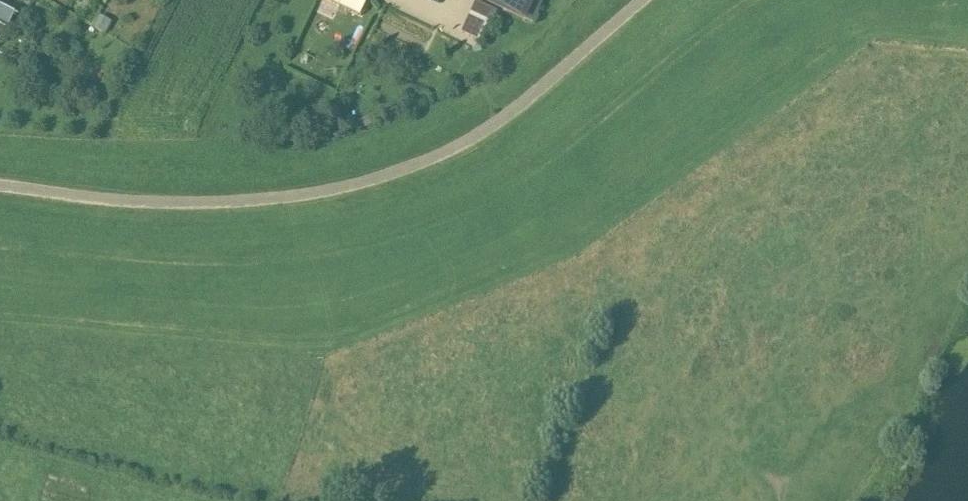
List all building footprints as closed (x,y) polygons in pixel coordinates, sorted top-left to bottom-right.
[(534,24),(545,0),(483,0),(534,24)] [(497,12),(477,2),(472,13),(492,22),(497,12)]
